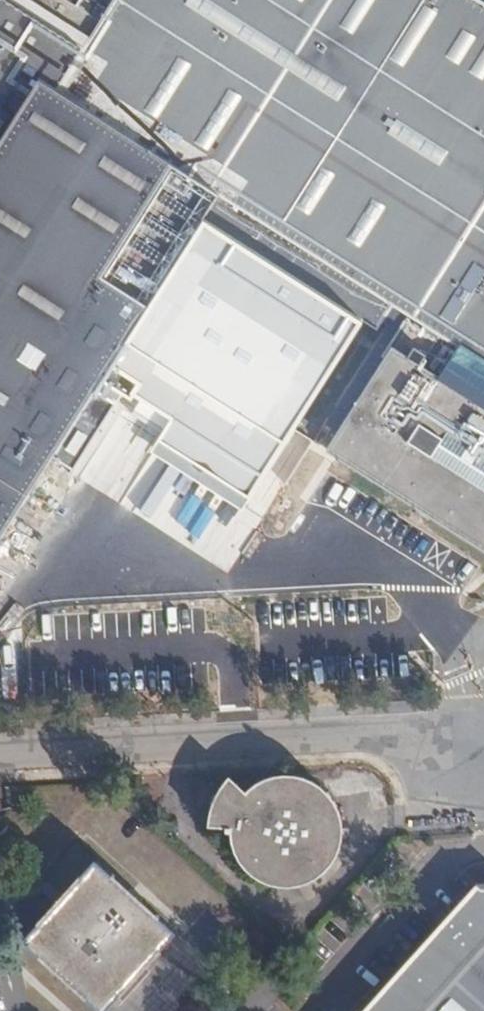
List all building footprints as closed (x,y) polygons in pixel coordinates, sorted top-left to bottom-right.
[(204,217),(378,327),(393,303),(412,315),(395,342),(392,343),(327,448),(483,547),(483,404),(440,376),(459,347),(483,363),(483,1),(483,0),(117,0),(64,83),(3,43),(0,44),(0,536),(204,217)] [(10,9),(15,0),(0,0),(0,3),(10,9)] [(317,873),(323,868),(330,862),(335,855),(339,847),(341,838),(341,830),(341,827),(339,816),(335,804),(331,796),(324,788),(316,782),(308,778),(298,775),(289,773),(279,773),(269,775),(260,779),(252,784),(244,790),(230,776),(225,783),(219,793),(215,803),(212,815),(211,826),(230,828),(232,838),(235,847),(240,856),(246,864),(252,870),(261,875),(270,879),(279,881),(289,881),(299,880),(308,877),(317,873)] [(102,1010),(105,1010),(176,931),(95,858),(22,939),(102,1010)] [(479,882),(390,981),(363,1010),(483,1010),(483,882),(479,882)]
